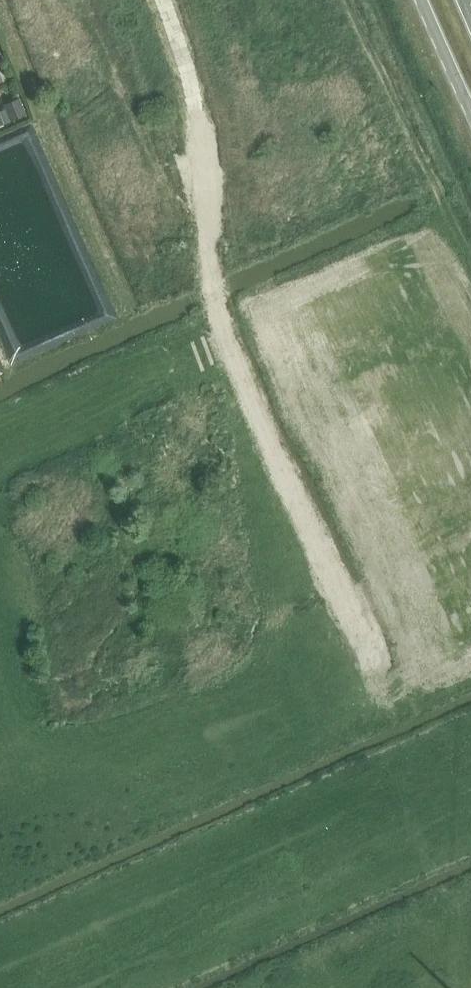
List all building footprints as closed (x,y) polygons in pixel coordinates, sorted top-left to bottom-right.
[(11,121),(27,114),(20,98),(4,105),(11,121)]
